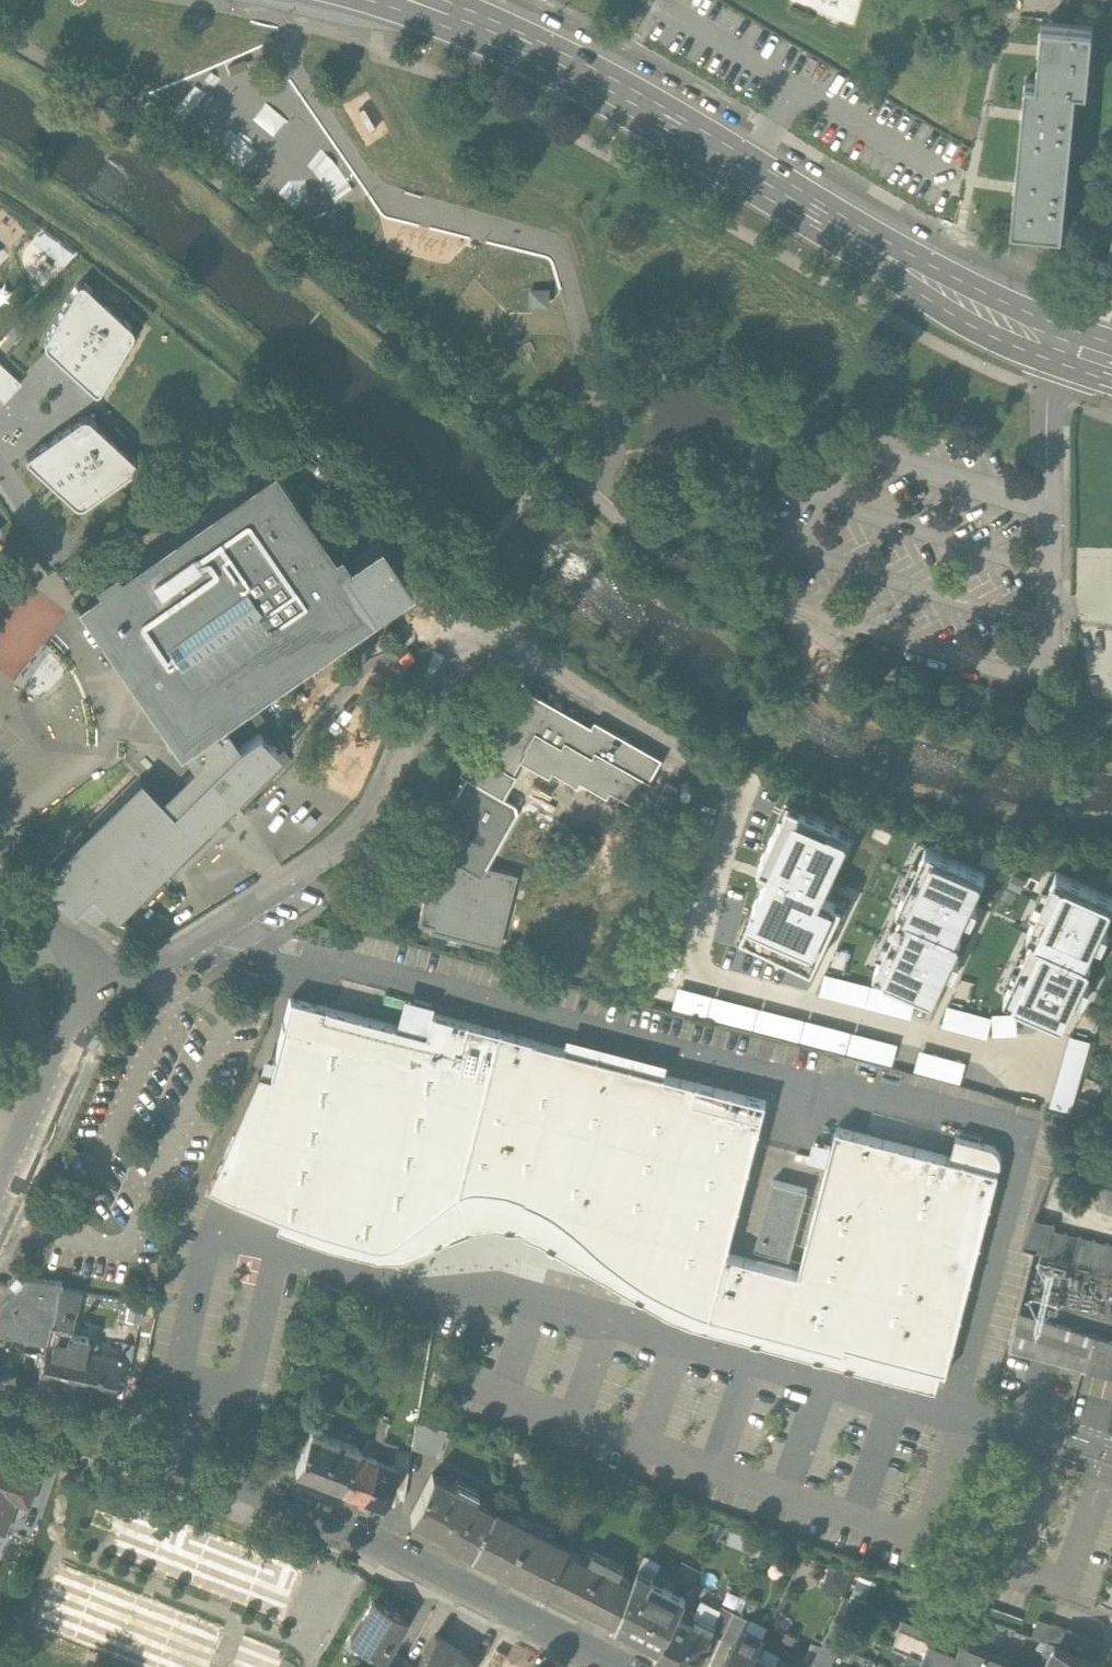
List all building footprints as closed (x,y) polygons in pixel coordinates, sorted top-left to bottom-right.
[(1093,27),(1044,22),(1043,24),(1044,24),(1039,78),(1038,78),(1038,80),(1027,79),(1027,80),(1014,222),(1013,221),(1013,223),(1063,228),(1063,226),(1062,226),(1075,86),(1076,86),(1076,84),(1087,85),(1087,84),(1092,28),(1093,27)] [(239,48),(224,55),(230,65),(244,58),(239,48)] [(981,159),(980,174),(996,175),(997,160),(981,159)] [(77,285),(44,340),(44,344),(45,347),(94,393),(96,394),(98,392),(131,338),(133,335),(133,331),(131,328),(85,284),(82,282),(79,282),(77,285)] [(530,287),(529,305),(547,305),(547,288),(530,287)] [(3,403),(21,384),(0,364),(0,400),(3,403)] [(137,463),(89,420),(85,418),(80,419),(26,457),(26,459),(26,462),(74,506),(77,507),(80,507),(83,506),(136,469),(137,466),(137,463)] [(274,473),(119,580),(116,575),(98,588),(101,593),(79,608),(120,667),(180,754),(183,752),(194,767),(161,800),(141,779),(41,878),(49,887),(45,890),(53,898),(57,894),(74,912),(77,909),(94,918),(106,906),(115,915),(195,837),(196,837),(204,829),(209,834),(214,828),(219,824),(214,819),(222,812),(222,811),(234,800),(280,755),(258,734),(239,747),(223,723),(412,593),(381,547),(349,570),(340,557),(335,561),(274,473)] [(5,658),(8,653),(0,649),(0,667),(17,676),(22,666),(5,658)] [(593,727),(526,690),(487,761),(472,752),(459,774),(465,778),(444,816),(450,819),(433,850),(448,859),(480,878),(486,867),(516,813),(514,805),(501,798),(514,776),(511,775),(519,761),(547,776),(551,771),(578,786),(581,780),(608,795),(611,789),(638,805),(651,781),(649,780),(661,758),(596,721),(593,727)] [(667,782),(654,805),(665,811),(678,788),(667,782)] [(854,840),(795,812),(787,829),(793,832),(780,859),(774,856),(766,873),(772,876),(824,900),(833,882),(840,885),(846,872),(840,869),(854,840)] [(986,875),(926,847),(918,864),(924,867),(911,894),(905,891),(897,908),(903,911),(955,935),(964,917),(972,920),(978,907),(972,904),(986,875)] [(480,878),(448,859),(441,885),(428,882),(418,924),(430,927),(429,932),(497,949),(516,875),(486,867),(480,878)] [(1057,871),(1049,889),(1055,892),(1042,919),(1036,916),(1028,933),(1033,936),(1086,960),(1094,942),(1102,945),(1108,932),(1102,930),(1111,909),(1111,897),(1057,871)] [(824,900),(772,876),(769,881),(764,893),(770,896),(757,923),(751,920),(742,937),(802,965),(816,935),(823,938),(829,925),(821,922),(830,903),(824,900)] [(955,935),(903,911),(895,928),(901,931),(888,958),(882,955),(874,972),(934,1000),(948,971),(954,974),(960,961),(952,957),(961,938),(955,935)] [(1086,960),(1033,936),(1025,953),(1032,956),(1019,983),(1013,980),(1004,997),(1064,1025),(1078,995),(1084,998),(1091,985),(1083,982),(1092,963),(1086,960)] [(825,974),(819,995),(866,1006),(870,985),(825,974)] [(872,986),(866,1007),(912,1019),(918,998),(872,986)] [(766,1102),(431,1014),(430,1013),(425,1035),(290,1000),(269,1077),(258,1074),(208,1188),(238,1203),(280,1220),(324,1235),(372,1248),(379,1249),(387,1248),(394,1244),(426,1220),(457,1195),(461,1193),(467,1192),(474,1191),(504,1194),(536,1206),(554,1216),(572,1230),(580,1236),(591,1246),(607,1260),(634,1279),(643,1285),(658,1294),(674,1302),(691,1309),(708,1316),(825,1346),(870,1358),(871,1351),(881,1354),(947,1371),(961,1316),(999,1170),(951,1158),(837,1128),(799,1273),(727,1254),(766,1102)] [(993,1017),(946,1006),(942,1026),(986,1039),(993,1018),(994,1035),(1018,1035),(1016,1013),(993,1014),(993,1017)] [(805,1019),(799,1040),(845,1052),(851,1032),(805,1019)] [(853,1032),(847,1052),(893,1065),(898,1044),(853,1032)] [(1091,1043),(1071,1037),(1051,1106),(1071,1112),(1091,1043)] [(920,1050),(915,1070),(960,1083),(966,1062),(920,1050)] [(951,1158),(999,1170),(1001,1162),(1001,1159),(1001,1157),(1000,1155),(999,1153),(998,1151),(997,1150),(996,1148),(994,1147),(991,1145),(989,1145),(956,1136),(951,1158)] [(810,1157),(797,1153),(795,1160),(808,1163),(810,1157)] [(807,1189),(773,1180),(755,1248),(789,1257),(807,1189)] [(1111,1213),(1111,1189),(1102,1186),(1096,1209),(1111,1213)] [(1054,1234),(1054,1229),(1031,1222),(1021,1246),(1111,1269),(1111,1249),(1054,1234)] [(23,1284),(0,1307),(0,1333),(47,1343),(60,1290),(23,1284)] [(47,1343),(44,1356),(38,1355),(36,1363),(42,1365),(39,1383),(78,1391),(86,1351),(65,1347),(79,1293),(60,1290),(47,1343)] [(1018,1312),(1010,1349),(1111,1376),(1111,1344),(1018,1312)] [(116,1358),(86,1351),(78,1391),(111,1402),(116,1379),(121,1356),(117,1355),(116,1358)] [(132,1355),(121,1353),(121,1356),(116,1379),(126,1381),(132,1355)] [(445,1431),(416,1421),(412,1447),(437,1455),(445,1431)] [(358,1449),(311,1431),(295,1473),(342,1491),(357,1453),(358,1449)] [(362,1455),(357,1453),(342,1491),(362,1498),(376,1460),(381,1447),(367,1442),(362,1455)] [(394,1447),(383,1442),(381,1447),(376,1460),(381,1462),(383,1458),(389,1460),(394,1447)] [(381,1462),(376,1460),(362,1498),(381,1506),(396,1468),(381,1462)] [(0,1466),(0,1532),(4,1533),(15,1502),(28,1507),(38,1480),(0,1466)] [(454,1486),(432,1475),(410,1518),(475,1551),(497,1508),(476,1497),(476,1492),(457,1482),(454,1486)] [(570,1546),(497,1508),(475,1551),(549,1589),(569,1549),(570,1546)] [(604,1568),(569,1549),(549,1589),(617,1624),(632,1582),(605,1568),(610,1560),(609,1559),(604,1568)] [(646,1586),(633,1580),(632,1582),(617,1624),(660,1645),(675,1617),(684,1598),(649,1580),(646,1586)] [(406,1619),(374,1599),(350,1639),(368,1649),(367,1650),(378,1657),(382,1659),(388,1650),(392,1644),(390,1643),(398,1631),(399,1632),(406,1619)] [(733,1612),(721,1638),(733,1644),(741,1626),(744,1627),(748,1619),(733,1612)] [(675,1617),(660,1645),(655,1656),(677,1666),(694,1666),(698,1661),(699,1661),(705,1649),(704,1649),(715,1626),(700,1619),(696,1627),(675,1617)] [(1102,1643),(1038,1620),(1033,1636),(1049,1642),(1094,1658),(1102,1643)] [(904,1621),(893,1646),(942,1666),(1024,1666),(904,1621)] [(722,1666),(747,1666),(755,1652),(762,1636),(744,1627),(741,1626),(733,1644),(722,1666)] [(415,1666),(471,1666),(474,1661),(434,1636),(416,1666),(415,1666)] [(1049,1642),(1044,1653),(1049,1656),(1044,1666),(1090,1666),(1094,1658),(1049,1642)] [(382,1659),(378,1657),(372,1666),(401,1666),(405,1660),(388,1650),(382,1659)] [(755,1652),(747,1666),(784,1666),(755,1652)] [(507,1656),(502,1666),(528,1666),(507,1656)]
